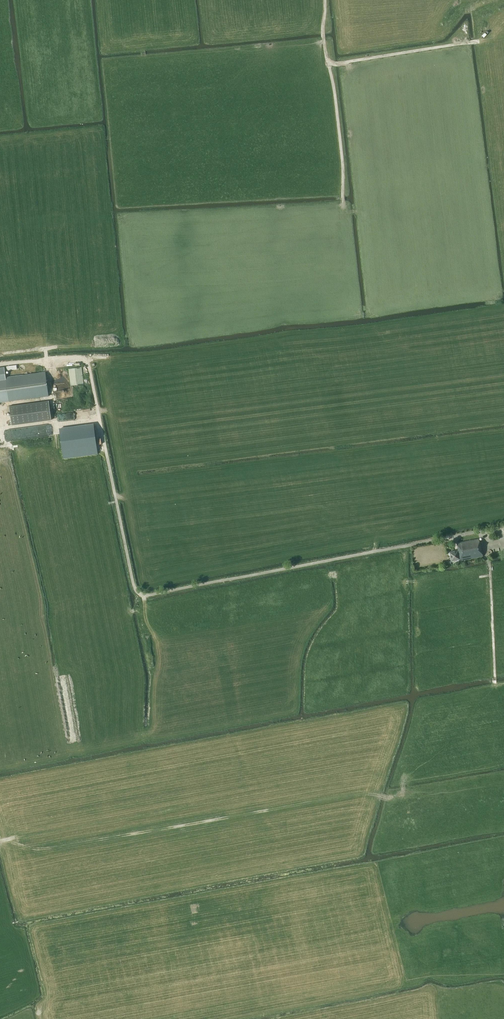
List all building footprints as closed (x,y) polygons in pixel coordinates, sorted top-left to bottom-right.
[(48,396),(48,395),(45,372),(6,377),(4,367),(0,368),(0,402),(48,396)] [(84,384),(82,367),(68,369),(71,386),(84,384)] [(51,419),(49,400),(9,406),(12,425),(51,419)] [(87,411),(61,415),(62,423),(88,419),(87,411)] [(482,556),(479,538),(456,542),(458,550),(449,551),(451,560),(460,559),(460,560),(482,556)]
